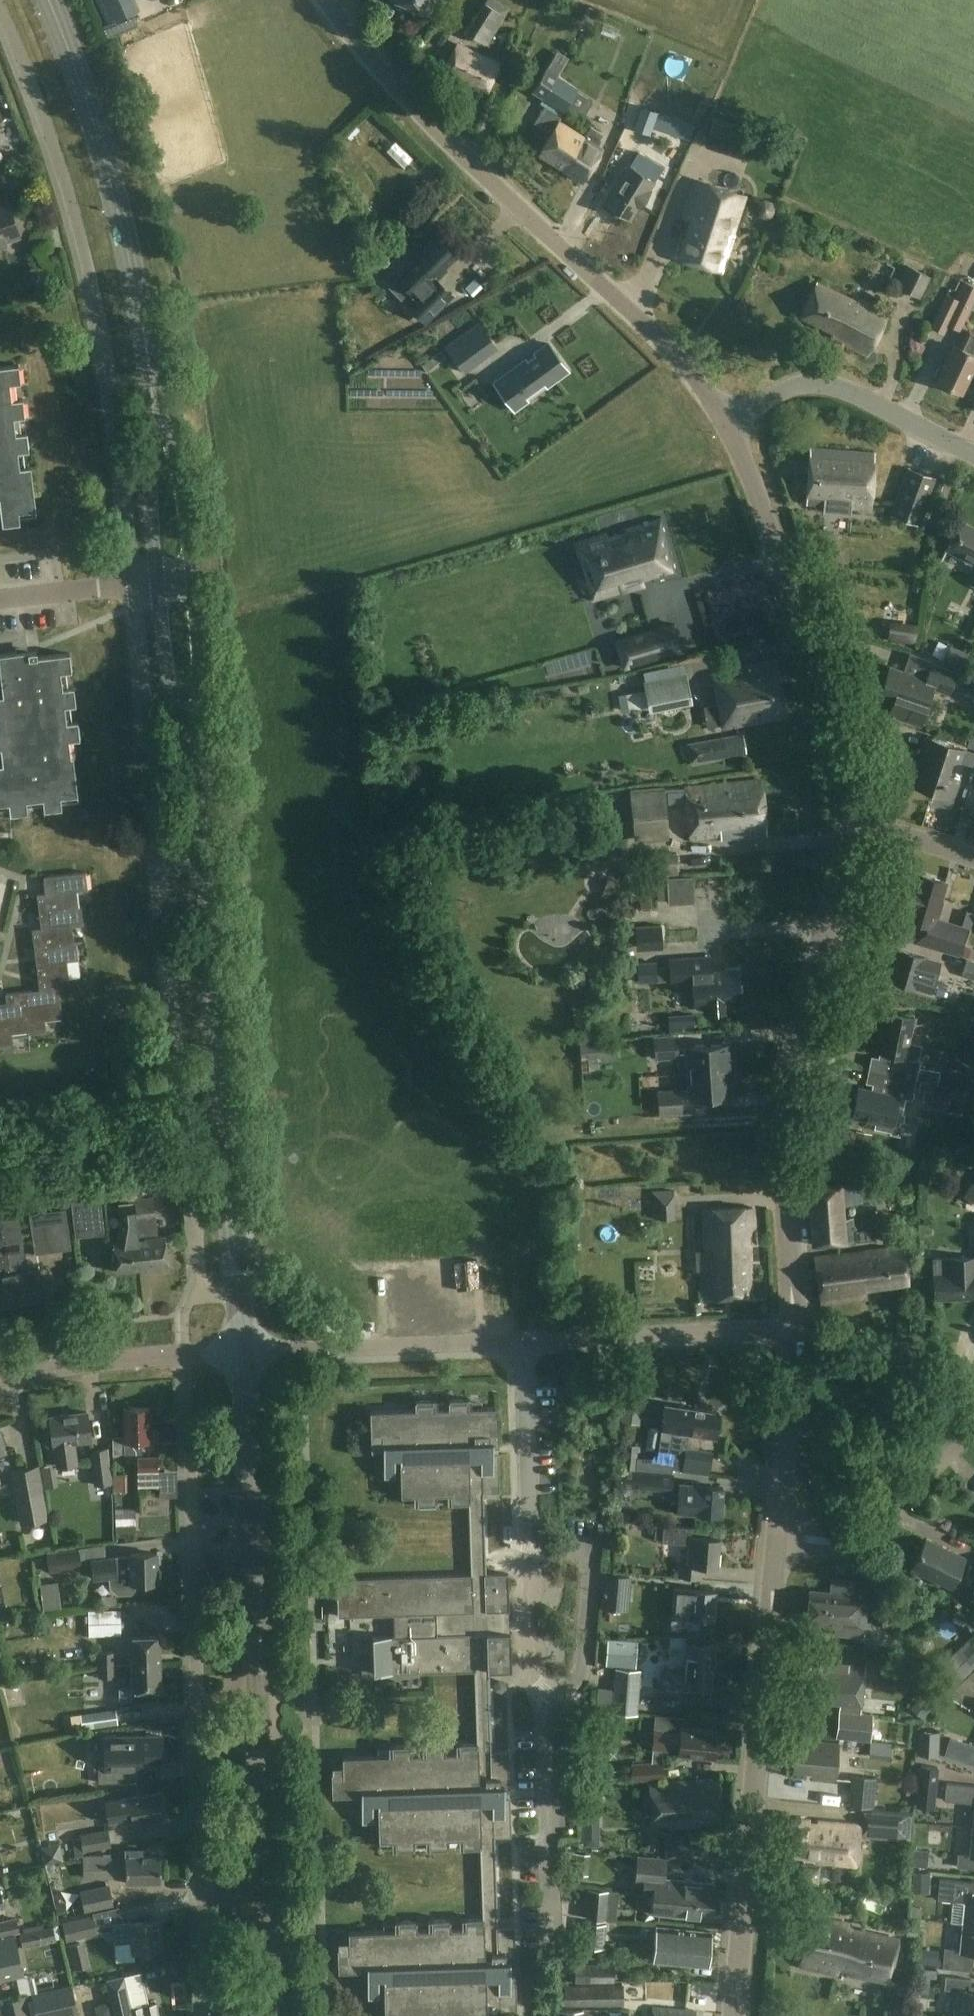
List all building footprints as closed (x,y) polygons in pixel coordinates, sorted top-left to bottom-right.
[(135,0),(101,0),(112,24),(140,11),(135,0)] [(427,18),(435,0),(387,0),(427,18)] [(490,0),(486,0),(464,34),(484,47),(507,10),(490,0)] [(498,65),(457,46),(444,72),(485,92),(498,65)] [(566,60),(556,53),(530,93),(541,99),(537,105),(557,117),(561,112),(576,113),(582,116),(590,103),(574,93),(577,89),(556,76),(566,60)] [(620,115),(626,105),(613,98),(608,108),(620,115)] [(641,106),(633,130),(649,135),(657,112),(641,106)] [(538,155),(564,171),(588,135),(586,134),(583,139),(558,123),(538,155)] [(588,135),(564,171),(581,182),(601,150),(597,148),(602,141),(600,140),(603,135),(591,127),(586,134),(588,135)] [(654,182),(629,167),(606,205),(631,221),(639,207),(641,207),(651,190),(650,190),(654,182)] [(744,197),(697,182),(685,220),(689,222),(677,258),(722,273),(734,234),(732,233),(744,197)] [(9,202),(0,205),(0,247),(8,245),(7,241),(21,237),(9,202)] [(455,257),(435,237),(414,259),(415,260),(395,279),(413,296),(405,304),(425,325),(455,296),(437,279),(446,270),(444,268),(455,257)] [(930,278),(907,267),(897,287),(919,299),(930,278)] [(962,283),(953,301),(956,302),(944,325),(958,332),(973,299),(973,288),(962,283)] [(856,303),(816,284),(800,317),(833,333),(831,337),(842,343),(841,344),(866,356),(886,314),(857,300),(856,303)] [(968,331),(959,350),(952,346),(935,382),(936,382),(935,385),(936,387),(944,391),(946,390),(947,388),(960,394),(973,367),(973,368),(973,334),(968,331)] [(533,356),(534,357),(528,362),(527,361),(494,385),(513,412),(528,401),(525,397),(542,384),(545,388),(568,371),(548,345),(533,356)] [(20,365),(0,368),(0,523),(4,522),(4,526),(21,524),(20,513),(37,511),(32,467),(21,469),(19,452),(30,451),(28,433),(17,435),(15,419),(26,417),(24,399),(13,401),(11,384),(22,383),(20,365)] [(385,372),(385,380),(423,381),(424,373),(385,372)] [(877,454),(811,449),(807,505),(823,506),(822,513),(850,515),(851,509),(872,511),(877,454)] [(936,479),(908,468),(890,515),(918,526),(936,479)] [(679,576),(662,517),(625,528),(626,533),(608,538),(606,533),(575,542),(580,561),(590,558),(598,583),(651,568),(656,583),(679,576)] [(962,522),(948,550),(973,564),(973,529),(962,522)] [(673,623),(617,640),(626,667),(682,651),(673,623)] [(30,651),(0,654),(0,658),(5,696),(0,697),(0,730),(0,732),(0,749),(2,749),(4,766),(0,766),(0,804),(9,803),(11,815),(28,813),(27,801),(44,799),(45,811),(63,809),(61,796),(78,794),(74,756),(71,756),(69,740),(81,739),(79,721),(67,723),(65,706),(77,705),(75,687),(64,689),(62,673),(73,671),(71,654),(31,659),(30,651)] [(692,705),(684,664),(641,672),(649,713),(692,705)] [(787,716),(777,664),(714,676),(724,728),(787,716)] [(893,702),(889,716),(924,727),(936,690),(948,694),(955,674),(931,666),(927,680),(890,668),(880,698),(893,702)] [(746,754),(743,735),(687,744),(690,763),(746,754)] [(928,738),(924,750),(926,750),(914,786),(948,797),(952,785),(950,784),(958,761),(972,766),(973,761),(973,754),(928,738)] [(768,834),(763,780),(686,788),(692,838),(722,834),(723,839),(768,834)] [(667,826),(664,789),(630,792),(631,800),(616,801),(618,829),(667,826)] [(948,883),(910,871),(901,900),(911,904),(906,919),(921,924),(915,943),(959,955),(967,928),(936,919),(948,883)] [(15,1045),(14,1033),(29,1031),(30,1034),(48,1032),(46,1020),(64,1018),(60,980),(71,979),(69,961),(79,959),(77,942),(75,943),(73,926),(84,925),(82,907),(79,907),(77,891),(88,890),(86,872),(45,877),(47,893),(38,894),(42,928),(33,929),(40,990),(6,994),(7,1002),(0,1003),(0,1046),(15,1045)] [(662,946),(661,926),(635,928),(636,947),(662,946)] [(925,957),(901,950),(892,981),(930,993),(939,963),(925,958),(925,957)] [(713,972),(712,957),(671,960),(672,967),(657,968),(657,963),(638,964),(639,982),(673,980),(673,983),(694,982),(695,1006),(710,1005),(710,1013),(725,1012),(725,1004),(741,1003),(739,971),(713,972)] [(778,990),(778,968),(758,968),(758,990),(778,990)] [(894,1075),(917,1080),(918,1079),(927,1081),(929,1070),(920,1068),(924,1047),(910,1044),(916,1017),(888,1012),(880,1051),(898,1055),(894,1075)] [(678,1056),(680,1074),(731,1070),(729,1044),(689,1047),(689,1048),(679,1049),(678,1037),(656,1038),(657,1058),(678,1056)] [(731,1070),(680,1074),(680,1075),(691,1074),(692,1090),(659,1093),(661,1112),(683,1111),(682,1099),(692,1098),(692,1099),(733,1096),(731,1070)] [(929,1070),(927,1081),(936,1083),(938,1072),(929,1070)] [(917,1080),(894,1075),(890,1094),(859,1088),(853,1116),(877,1121),(875,1131),(901,1136),(908,1099),(913,1100),(917,1080)] [(937,1088),(936,1110),(957,1111),(958,1089),(937,1088)] [(861,1191),(861,1184),(809,1188),(813,1246),(848,1244),(848,1243),(856,1243),(854,1217),(846,1218),(845,1205),(862,1204),(862,1197),(866,1196),(865,1191),(861,1191)] [(676,1219),(675,1191),(654,1192),(655,1220),(676,1219)] [(139,1238),(142,1268),(168,1266),(165,1235),(155,1237),(153,1219),(155,1219),(153,1198),(135,1200),(139,1238)] [(104,1234),(100,1200),(73,1203),(77,1238),(104,1234)] [(116,1272),(142,1268),(139,1238),(135,1200),(134,1200),(134,1204),(118,1206),(121,1226),(120,1226),(121,1240),(113,1241),(116,1272)] [(755,1245),(754,1209),(704,1211),(707,1262),(709,1262),(711,1299),(751,1297),(749,1245),(755,1245)] [(71,1250),(65,1210),(29,1215),(35,1255),(71,1250)] [(16,1220),(4,1222),(6,1239),(15,1304),(42,1300),(37,1269),(27,1271),(24,1253),(21,1253),(16,1220)] [(4,1222),(0,1223),(0,1306),(15,1304),(6,1239),(4,1222)] [(910,1285),(905,1248),(889,1250),(889,1249),(817,1258),(823,1305),(863,1299),(865,1293),(865,1291),(910,1285)] [(935,1260),(936,1300),(973,1299),(973,1258),(935,1260)] [(437,1263),(426,1263),(425,1287),(437,1287),(437,1263)] [(476,1301),(486,1301),(485,1273),(476,1274),(476,1301)] [(470,1502),(471,1538),(486,1538),(484,1493),(501,1492),(499,1454),(494,1454),(494,1445),(499,1445),(498,1407),(472,1408),(471,1399),(449,1400),(450,1408),(438,1409),(438,1400),(416,1401),(416,1410),(371,1411),(372,1450),(384,1450),(385,1478),(397,1477),(396,1458),(401,1458),(402,1496),(415,1495),(415,1504),(437,1503),(437,1495),(449,1494),(449,1503),(470,1502)] [(683,1470),(693,1408),(665,1404),(662,1427),(674,1429),(670,1457),(674,1457),(672,1468),(683,1470)] [(124,1408),(125,1443),(125,1455),(143,1454),(142,1443),(159,1442),(159,1430),(152,1430),(151,1408),(124,1408)] [(683,1470),(691,1471),(708,1474),(712,1452),(700,1450),(702,1434),(716,1436),(720,1412),(693,1408),(683,1470)] [(90,1440),(87,1413),(49,1418),(51,1433),(47,1433),(44,1436),(45,1444),(49,1447),(53,1447),(53,1448),(56,1447),(59,1467),(75,1465),(72,1442),(90,1440)] [(639,1446),(627,1445),(624,1469),(649,1472),(649,1466),(637,1465),(639,1446)] [(113,1501),(108,1450),(91,1451),(96,1502),(113,1501)] [(160,1472),(160,1458),(139,1458),(139,1487),(160,1487),(160,1472)] [(11,1473),(21,1527),(50,1521),(42,1479),(26,1482),(23,1470),(11,1473)] [(673,1476),(644,1473),(642,1489),(672,1492),(673,1476)] [(119,1494),(133,1493),(131,1476),(118,1477),(119,1494)] [(743,1489),(741,1477),(726,1480),(728,1492),(743,1489)] [(700,1486),(681,1484),(678,1511),(698,1513),(722,1515),(724,1488),(700,1485),(700,1486)] [(122,1526),(140,1527),(140,1512),(122,1511),(122,1526)] [(692,1528),(664,1526),(662,1543),(684,1544),(683,1549),(689,1549),(688,1563),(680,1562),(678,1578),(701,1580),(702,1566),(718,1567),(720,1540),(696,1538),(696,1539),(691,1538),(692,1528)] [(126,1543),(139,1543),(139,1528),(126,1528),(126,1543)] [(487,1574),(486,1538),(471,1538),(472,1575),(338,1579),(339,1617),(393,1615),(394,1636),(373,1637),(375,1674),(475,1670),(477,1707),(491,1707),(490,1670),(512,1669),(509,1573),(487,1574)] [(966,1559),(926,1540),(913,1569),(952,1588),(966,1559)] [(81,1569),(79,1550),(48,1554),(50,1572),(81,1569)] [(158,1583),(157,1553),(130,1554),(130,1556),(114,1557),(91,1560),(94,1579),(110,1577),(111,1587),(118,1593),(131,1593),(135,1589),(134,1583),(158,1583)] [(606,1574),(603,1609),(632,1611),(634,1576),(606,1574)] [(894,1577),(877,1575),(875,1599),(866,1598),(867,1583),(833,1581),(832,1592),(810,1590),(808,1620),(829,1622),(829,1625),(837,1626),(837,1634),(863,1636),(864,1623),(890,1626),(894,1577)] [(641,1594),(675,1594),(675,1579),(641,1579),(641,1594)] [(716,1591),(692,1589),(692,1590),(681,1589),(680,1601),(691,1601),(690,1617),(714,1619),(716,1591)] [(131,1637),(131,1664),(161,1663),(160,1636),(131,1637)] [(614,1642),(613,1665),(640,1666),(641,1643),(614,1642)] [(960,1669),(973,1658),(973,1642),(952,1660),(960,1669)] [(716,1648),(687,1645),(685,1669),(664,1667),(662,1694),(711,1698),(716,1648)] [(98,1665),(116,1664),(116,1652),(98,1653),(98,1665)] [(959,1674),(969,1684),(973,1679),(973,1659),(959,1674)] [(866,1667),(811,1661),(810,1668),(804,1667),(801,1699),(840,1703),(837,1736),(871,1739),(873,1716),(861,1715),(866,1667)] [(116,1664),(98,1665),(98,1678),(132,1677),(132,1690),(162,1690),(161,1663),(131,1664),(116,1665),(116,1664)] [(642,1670),(616,1668),(612,1713),(638,1715),(642,1670)] [(925,1688),(917,1698),(931,1710),(940,1700),(925,1688)] [(482,1882),(497,1882),(496,1837),(512,1836),(511,1798),(505,1798),(505,1790),(511,1789),(509,1751),(493,1752),(491,1707),(477,1707),(478,1744),(457,1744),(458,1753),(446,1753),(446,1745),(424,1745),(424,1754),(412,1754),(412,1746),(390,1747),(390,1755),(344,1757),(344,1772),(332,1772),(333,1795),(362,1794),(363,1823),(374,1822),(373,1804),(378,1804),(380,1841),(393,1840),(393,1849),(415,1848),(415,1840),(427,1839),(427,1848),(449,1847),(449,1839),(460,1838),(460,1847),(481,1846),(482,1882)] [(118,1725),(116,1710),(84,1715),(86,1729),(118,1725)] [(686,1717),(659,1715),(656,1748),(682,1751),(681,1755),(715,1758),(716,1754),(718,1753),(719,1742),(718,1742),(719,1730),(685,1727),(686,1717)] [(163,1762),(163,1736),(130,1737),(131,1750),(114,1751),(114,1767),(98,1767),(98,1784),(123,1783),(123,1767),(131,1767),(131,1769),(143,1769),(143,1762),(163,1762)] [(950,1737),(945,1756),(973,1765),(973,1744),(950,1737)] [(840,1744),(797,1740),(794,1771),(822,1773),(822,1779),(836,1780),(840,1744)] [(26,1756),(34,1791),(90,1778),(82,1743),(26,1756)] [(664,1779),(663,1762),(632,1764),(633,1781),(664,1779)] [(921,1796),(920,1809),(942,1812),(947,1774),(931,1772),(928,1797),(921,1796)] [(878,1778),(852,1776),(850,1807),(875,1810),(878,1778)] [(721,1825),(718,1780),(651,1784),(654,1829),(721,1825)] [(948,1785),(947,1797),(973,1799),(973,1787),(948,1785)] [(165,1816),(160,1792),(105,1803),(110,1824),(133,1819),(134,1822),(165,1816)] [(911,1842),(913,1817),(864,1813),(862,1838),(911,1842)] [(835,1824),(802,1821),(801,1825),(788,1824),(785,1854),(802,1856),(802,1860),(856,1866),(860,1826),(835,1823),(835,1824)] [(973,1828),(971,1855),(959,1854),(957,1867),(973,1869),(973,1828)] [(112,1848),(109,1830),(80,1834),(83,1853),(112,1848)] [(102,1869),(102,1878),(126,1878),(126,1882),(162,1882),(161,1856),(127,1856),(127,1858),(102,1858),(102,1869)] [(647,1895),(660,1896),(714,1901),(715,1884),(696,1883),(694,1879),(686,1879),(683,1881),(663,1879),(664,1865),(642,1863),(640,1881),(648,1881),(647,1895)] [(941,1880),(939,1901),(967,1904),(965,1924),(973,1925),(973,1884),(956,1882),(941,1880)] [(482,1882),(484,1919),(463,1920),(463,1928),(452,1928),(451,1920),(429,1921),(430,1929),(418,1929),(418,1921),(396,1922),(396,1930),(349,1932),(350,1947),(338,1947),(339,1971),(368,1970),(369,1998),(380,1998),(380,1979),(385,1978),(386,2015),(389,2015),(399,2015),(421,2015),(432,2015),(454,2015),(454,2014),(466,2013),(466,2015),(488,2015),(488,2013),(518,2012),(517,1973),(511,1973),(511,1965),(516,1965),(515,1926),(499,1927),(497,1882),(482,1882)] [(610,1944),(621,1897),(603,1893),(592,1940),(610,1944)] [(712,1918),(714,1901),(660,1896),(658,1913),(678,1915),(682,1918),(689,1919),(693,1916),(712,1918)] [(850,1925),(810,1916),(800,1966),(838,1975),(840,1968),(851,1971),(851,1974),(888,1983),(898,1939),(849,1928),(850,1925)] [(66,1941),(98,1933),(94,1917),(63,1924),(66,1941)] [(1,1938),(20,1934),(17,1919),(0,1922),(0,1938),(1,1938)] [(161,1950),(158,1920),(131,1923),(131,1921),(115,1922),(119,1962),(135,1960),(135,1953),(161,1950)] [(965,1924),(962,1952),(945,1950),(943,1967),(972,1970),(973,1953),(973,1925),(965,1924)] [(20,1934),(23,1949),(57,1942),(53,1927),(43,1929),(42,1925),(23,1929),(24,1933),(20,1934)] [(653,1944),(709,1949),(710,1932),(656,1927),(656,1926),(655,1926),(653,1944)] [(16,1979),(20,1996),(42,1990),(39,1980),(27,1983),(25,1972),(23,1972),(15,1937),(1,1940),(3,1948),(0,1948),(0,1983),(16,1979)] [(707,1966),(709,1949),(653,1944),(652,1961),(653,1961),(707,1966)] [(969,1992),(971,1980),(946,1977),(945,1990),(958,1991),(955,2015),(973,2015),(973,1993),(969,1992)] [(105,1980),(113,2015),(125,2015),(124,2013),(127,2012),(122,1993),(119,1993),(115,1978),(105,1980)] [(624,2005),(623,1984),(564,1985),(564,2006),(624,2005)] [(695,1997),(722,1998),(722,1986),(695,1986),(695,1997)] [(72,1987),(32,1996),(36,2015),(72,2015),(79,2015),(72,1987)] [(25,1997),(0,2003),(3,2015),(29,2015),(25,1997)] [(154,2004),(139,2008),(141,2013),(130,2015),(157,2015),(154,2004)] [(695,2011),(653,2007),(652,2015),(695,2015),(695,2011)]
